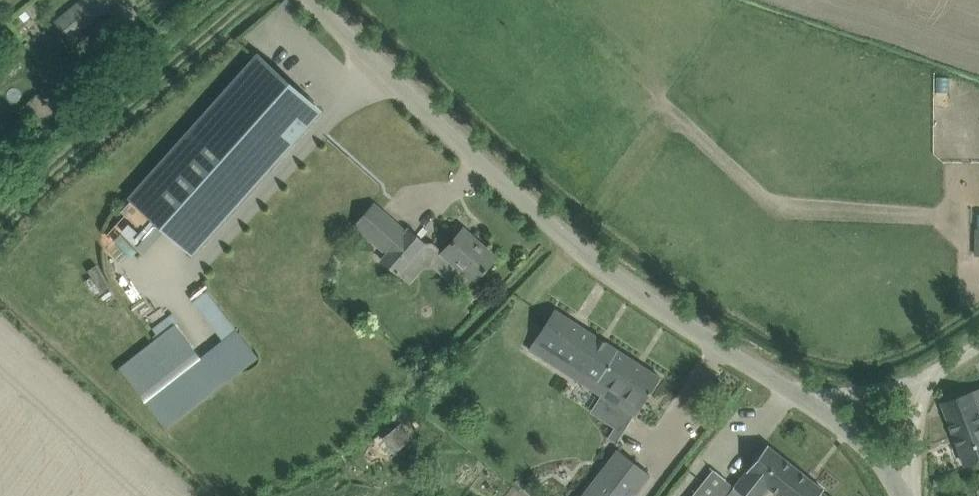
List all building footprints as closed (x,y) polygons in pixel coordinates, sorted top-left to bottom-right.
[(60,17),(75,34),(116,0),(81,0),(60,17)] [(132,198),(121,210),(142,229),(153,217),(192,251),(247,189),(319,109),(314,105),(313,107),(308,102),(300,95),(301,93),(259,56),(132,198)] [(361,218),(355,225),(388,254),(384,260),(398,272),(425,242),(410,229),(407,232),(374,203),(361,218)] [(450,243),(442,252),(475,281),(483,272),(496,257),(463,228),(450,243)] [(661,376),(555,309),(530,349),(635,416),(661,376)] [(121,367),(120,368),(141,395),(198,351),(177,324),(180,322),(173,313),(153,328),(160,337),(121,367)] [(955,435),(978,426),(978,389),(943,402),(955,435)] [(402,424),(384,435),(393,449),(411,438),(402,424)] [(955,435),(965,464),(978,459),(978,426),(955,435)] [(744,495),(746,495),(762,495),(769,487),(780,495),(781,495),(819,495),(824,489),(768,445),(755,460),(735,486),(726,479),(727,478),(725,477),(725,478),(717,471),(716,470),(711,466),(710,467),(714,469),(704,481),(692,495),(743,495),(744,495)] [(618,449),(582,495),(633,495),(650,474),(618,449)]
